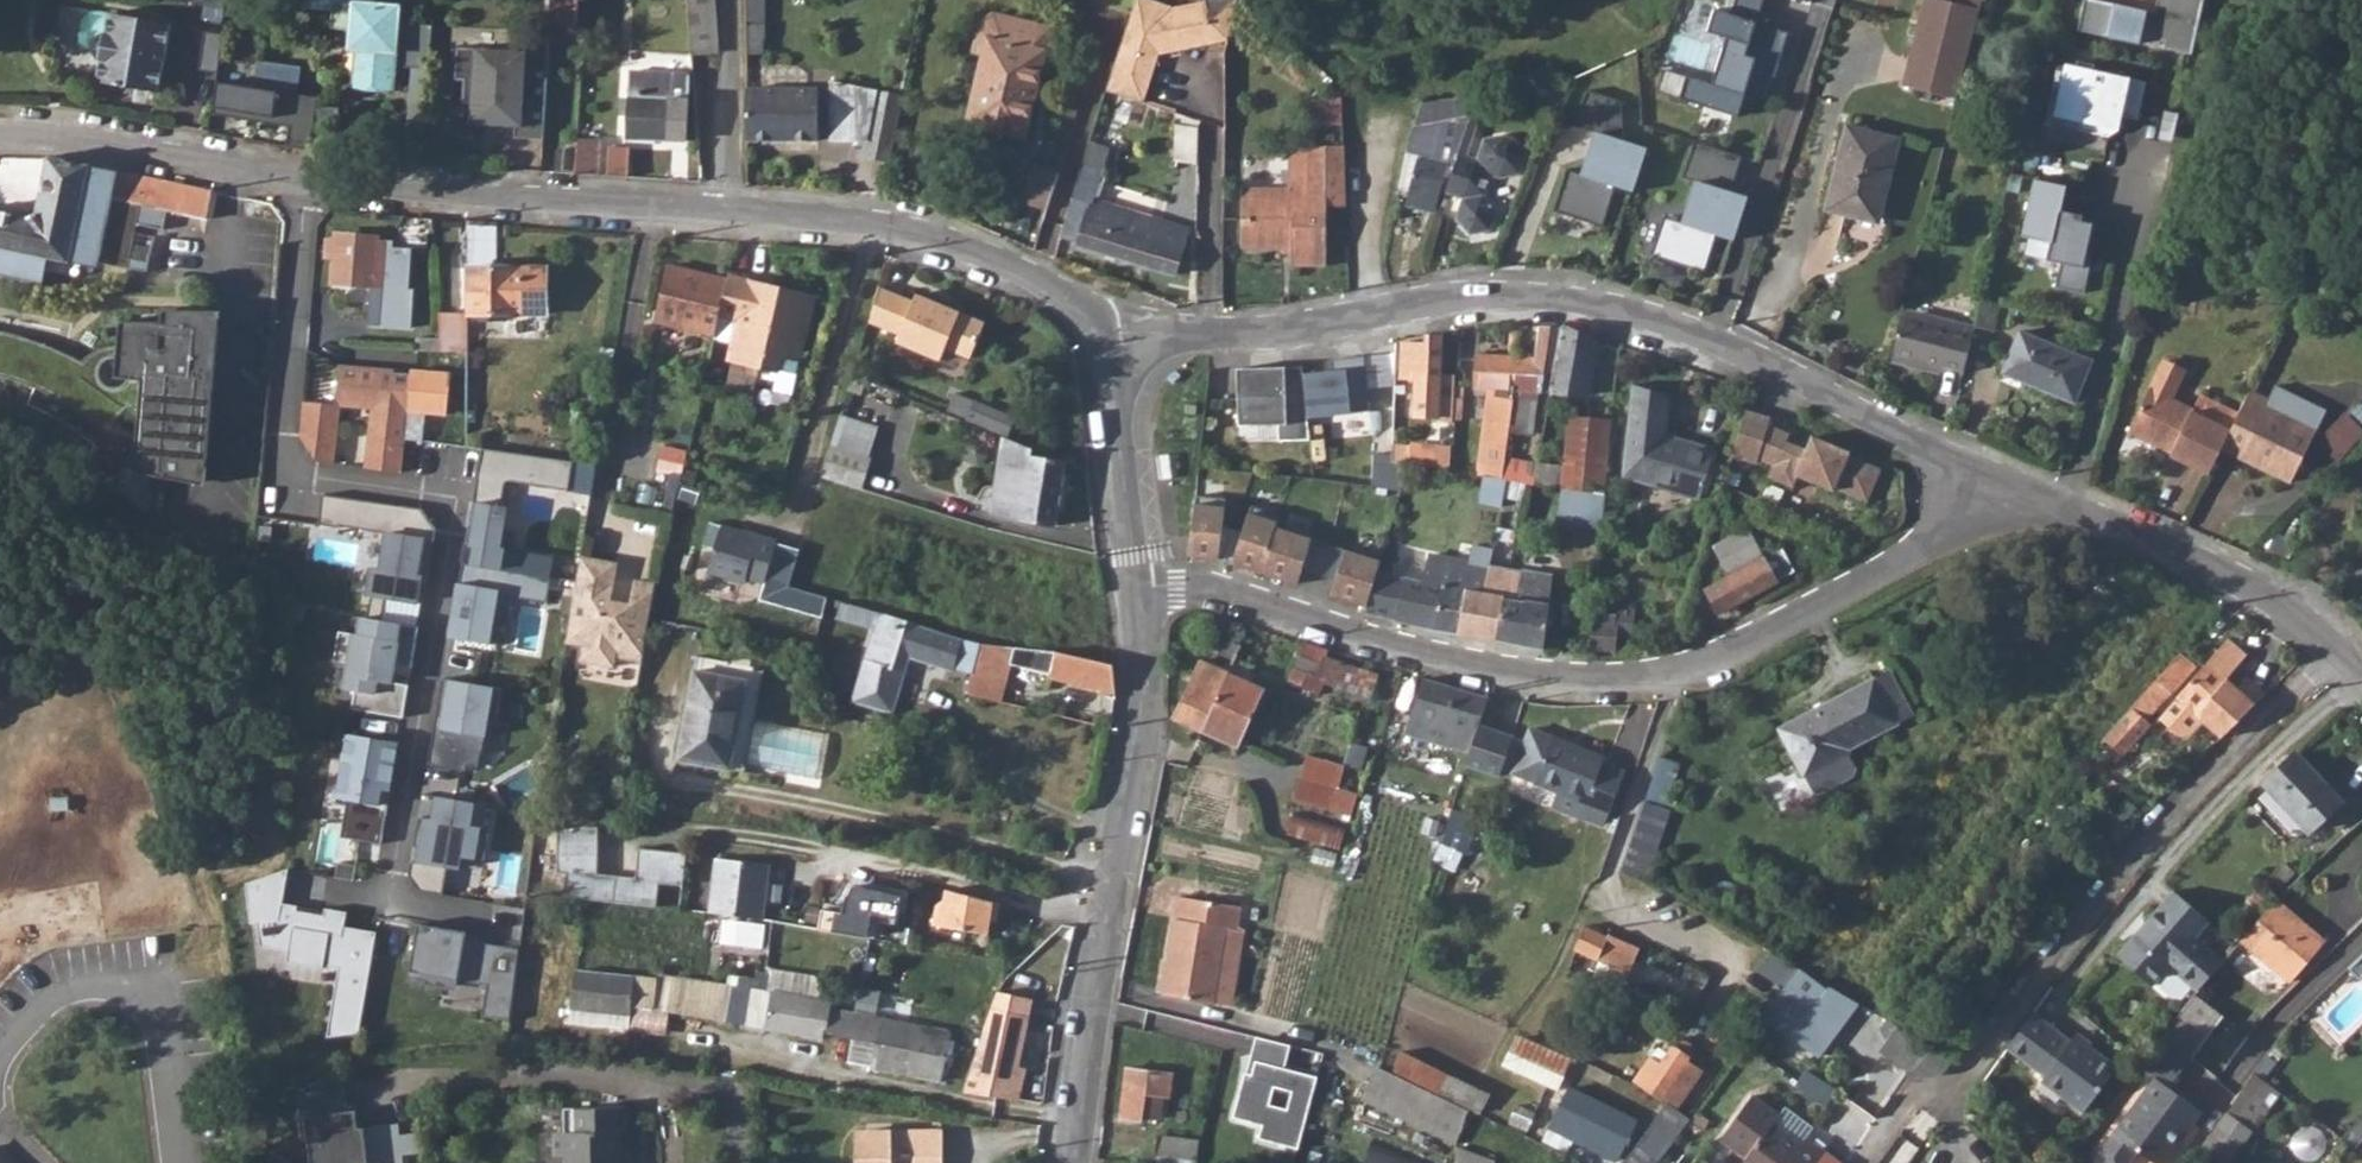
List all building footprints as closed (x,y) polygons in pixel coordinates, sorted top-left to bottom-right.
[(426,68),(431,69),(437,25),(401,21),(402,17),(391,16),(393,5),(384,4),(384,0),(311,0),(311,2),(337,5),(335,24),(356,27),(354,45),(361,46),(356,81),(393,85),(396,65),(413,67),(426,68)] [(586,2),(586,0),(551,0),(550,26),(577,28),(578,1),(586,2)] [(719,52),(716,0),(688,0),(692,54),(719,52)] [(747,53),(762,53),(762,0),(746,0),(747,53)] [(1144,104),(1159,55),(1223,40),(1238,0),(1219,0),(1174,10),(1143,0),(1137,0),(1132,14),(1108,91),(1144,104)] [(1111,6),(1132,14),(1137,0),(1113,0),(1111,6)] [(1764,0),(1736,0),(1730,16),(1715,11),(1707,34),(1717,37),(1723,49),(1714,77),(1702,83),(1663,70),(1655,93),(1736,119),(1744,93),(1761,98),(1768,78),(1774,80),(1788,35),(1756,24),(1764,0)] [(1944,0),(1922,0),(1901,86),(1958,99),(1980,9),(1944,0)] [(1980,9),(1982,0),(1944,0),(1980,9)] [(2191,55),(2203,0),(2158,0),(2155,13),(2096,0),(2085,0),(2078,32),(2139,45),(2141,36),(2165,42),(2164,49),(2191,55)] [(975,46),(985,49),(989,31),(995,8),(982,18),(975,46)] [(1041,44),(1047,45),(1052,22),(995,8),(989,31),(1041,44)] [(159,92),(171,24),(110,13),(106,33),(96,40),(94,50),(101,61),(97,81),(159,92)] [(1041,44),(989,31),(985,49),(968,117),(988,122),(1007,127),(1026,132),(1038,82),(1032,80),(1041,44)] [(544,141),(549,43),(526,42),(525,53),(457,50),(456,81),(464,82),(464,103),(472,104),(471,125),(515,127),(514,139),(544,141)] [(1032,80),(1038,82),(1047,45),(1041,44),(1032,80)] [(2066,66),(2054,117),(2079,122),(2077,131),(2109,138),(2117,132),(2121,117),(2138,121),(2146,84),(2066,66)] [(626,139),(688,141),(689,99),(690,73),(628,71),(626,139)] [(891,94),(831,80),(831,140),(867,140),(864,155),(889,161),(902,96),(891,94)] [(818,89),(747,88),(747,140),(818,140),(818,89)] [(308,113),(311,96),(271,90),(264,133),(289,137),(293,110),(308,113)] [(1568,170),(1555,212),(1604,228),(1617,187),(1634,193),(1648,148),(1625,141),(1622,101),(1588,91),(1573,126),(1598,134),(1585,175),(1568,170)] [(1345,95),(1313,95),(1313,123),(1345,124),(1345,95)] [(1423,104),(1427,127),(1471,120),(1476,100),(1423,104)] [(1113,109),(1103,105),(1080,177),(1090,181),(1113,109)] [(289,139),(304,142),(308,113),(293,110),(289,137),(289,139)] [(1427,127),(1413,130),(1407,156),(1415,159),(1407,194),(1438,205),(1441,192),(1445,193),(1469,124),(1471,120),(1427,127)] [(986,131),(1005,135),(1007,127),(988,122),(986,131)] [(1478,128),(1469,124),(1445,193),(1462,199),(1454,218),(1469,236),(1491,233),(1499,210),(1485,195),(1491,176),(1500,179),(1521,176),(1529,154),(1515,137),(1504,132),(1483,137),(1476,157),(1469,155),(1478,128)] [(1898,139),(1844,126),(1824,208),(1878,222),(1898,139)] [(575,174),(599,175),(601,141),(577,139),(575,174)] [(1743,157),(1695,141),(1684,177),(1699,182),(1686,223),(1664,217),(1652,255),(1706,273),(1718,235),(1735,241),(1749,197),(1732,192),(1743,157)] [(1344,147),(1325,148),(1302,148),(1302,177),(1288,178),(1288,189),(1288,202),(1243,202),(1243,250),(1293,249),(1293,268),(1326,267),(1326,208),(1345,208),(1344,147)] [(607,176),(629,177),(630,149),(609,148),(607,176)] [(1302,177),(1302,148),(1288,159),(1288,178),(1302,177)] [(1399,191),(1407,194),(1415,159),(1407,156),(1399,191)] [(213,192),(50,157),(40,210),(36,209),(28,213),(28,217),(0,212),(0,276),(43,284),(49,259),(70,264),(71,256),(128,268),(137,223),(153,227),(151,234),(165,237),(167,229),(163,228),(167,210),(207,220),(213,192)] [(1052,208),(1061,170),(1033,163),(1024,202),(1052,208)] [(2056,287),(2084,293),(2093,256),(2086,254),(2092,224),(2081,221),(2083,215),(2061,211),(2066,187),(2034,180),(2024,229),(2052,236),(2047,259),(2061,262),(2056,287)] [(1243,202),(1288,202),(1288,189),(1243,190),(1243,202)] [(1404,206),(1435,214),(1438,205),(1407,194),(1404,206)] [(1090,204),(1187,235),(1189,229),(1093,197),(1090,204)] [(1090,204),(1073,198),(1061,238),(1176,276),(1187,235),(1090,204)] [(399,247),(393,246),(393,240),(336,236),(333,282),(372,285),(369,323),(411,326),(414,288),(409,288),(412,248),(427,249),(429,218),(402,216),(399,247)] [(468,314),(548,314),(548,267),(496,267),(497,223),(469,221),(468,253),(461,253),(461,266),(451,266),(451,311),(468,311),(468,314)] [(719,317),(728,280),(668,265),(655,321),(715,335),(719,317)] [(719,317),(736,321),(746,278),(729,274),(728,280),(719,317)] [(803,378),(806,363),(791,359),(796,338),(806,341),(816,298),(775,289),(774,294),(764,292),(766,283),(746,278),(736,321),(728,359),(766,368),(764,378),(776,381),(773,395),(791,399),(796,377),(803,378)] [(914,300),(879,284),(869,319),(900,332),(896,340),(940,359),(945,346),(970,358),(986,322),(917,292),(914,300)] [(1994,330),(2000,305),(1981,300),(1975,325),(1994,330)] [(197,309),(155,305),(154,317),(111,315),(109,345),(107,373),(135,376),(133,396),(127,469),(197,482),(213,311),(197,309)] [(1902,316),(1927,322),(1929,315),(1904,308),(1902,316)] [(441,353),(463,351),(461,312),(439,313),(440,340),(441,353)] [(1975,325),(1929,315),(1927,322),(1902,316),(1891,363),(1918,370),(1920,362),(1941,367),(1964,372),(1975,325)] [(1563,326),(1539,326),(1534,358),(1516,358),(1514,397),(1509,431),(1534,434),(1540,392),(1550,393),(1563,326)] [(1597,340),(1563,326),(1550,393),(1588,396),(1593,364),(1597,340)] [(2022,381),(2075,402),(2092,360),(2020,331),(2005,366),(2025,374),(2022,381)] [(1443,334),(1427,334),(1427,342),(1402,343),(1400,369),(1413,371),(1412,380),(1412,417),(1439,418),(1440,412),(1453,413),(1455,381),(1442,381),(1442,373),(1443,334)] [(416,351),(441,353),(440,340),(417,338),(416,351)] [(1593,364),(1601,365),(1604,343),(1597,340),(1593,364)] [(1516,358),(1475,355),(1473,388),(1487,389),(1478,475),(1500,478),(1504,458),(1509,431),(1514,397),(1516,358)] [(1303,375),(1307,416),(1368,409),(1362,356),(1332,360),(1333,372),(1303,375)] [(2163,361),(2150,387),(2128,433),(2161,449),(2164,443),(2174,448),(2171,453),(2170,456),(2209,475),(2222,449),(2231,430),(2191,411),(2193,408),(2172,398),(2184,371),(2163,361)] [(1918,370),(1939,375),(1941,367),(1920,362),(1918,370)] [(401,472),(405,437),(407,410),(411,373),(395,371),(395,369),(340,363),(336,404),(305,400),(301,440),(315,460),(334,462),(340,404),(381,408),(379,420),(371,419),(366,468),(401,472)] [(1309,441),(1307,416),(1303,375),(1302,366),(1251,367),(1251,380),(1238,381),(1239,427),(1278,427),(1278,442),(1309,441)] [(2003,373),(2022,381),(2025,374),(2005,366),(2003,373)] [(1238,368),(1238,381),(1251,380),(1251,367),(1238,368)] [(1399,379),(1412,380),(1413,371),(1400,369),(1399,379)] [(444,414),(448,374),(411,370),(411,373),(407,410),(423,411),(444,414)] [(1442,381),(1455,381),(1455,374),(1442,373),(1442,381)] [(1669,394),(1634,384),(1624,476),(1700,499),(1715,449),(1664,435),(1669,394)] [(2268,400),(2250,391),(2238,415),(2231,430),(2222,449),(2291,482),(2326,410),(2275,385),(2268,400)] [(1007,436),(1015,418),(955,394),(948,411),(1007,436)] [(2193,408),(2191,411),(2231,430),(2238,415),(2199,396),(2193,408)] [(2353,410),(2361,419),(2361,400),(2353,410)] [(405,437),(420,439),(423,411),(407,410),(405,437)] [(1866,503),(1880,472),(1849,457),(1851,453),(1813,435),(1806,450),(1787,440),(1790,434),(1768,424),(1770,417),(1745,410),(1732,456),(1757,463),(1759,456),(1776,464),(1770,475),(1792,485),(1797,474),(1833,491),(1834,488),(1866,503)] [(1613,420),(1568,415),(1562,466),(1560,487),(1606,494),(1613,420)] [(2361,430),(2345,415),(2320,441),(2336,457),(2361,430)] [(831,445),(867,456),(876,427),(839,416),(831,445)] [(1054,526),(1065,460),(1031,455),(1032,449),(1005,438),(994,512),(1018,520),(1054,526)] [(2161,449),(2171,453),(2174,448),(2164,443),(2161,449)] [(664,445),(662,468),(685,471),(687,448),(664,445)] [(862,489),(872,458),(867,456),(831,445),(821,477),(862,489)] [(1449,449),(1410,446),(1408,465),(1449,468),(1449,449)] [(565,489),(570,460),(479,449),(473,499),(500,503),(504,479),(565,489)] [(1157,455),(1162,480),(1171,478),(1167,453),(1157,455)] [(1400,491),(1408,465),(1391,463),(1392,455),(1374,454),(1370,486),(1400,491)] [(1537,463),(1504,458),(1500,478),(1504,479),(1533,483),(1537,463)] [(1533,483),(1560,487),(1562,466),(1537,463),(1533,483)] [(1606,494),(1560,487),(1555,520),(1601,527),(1606,494)] [(416,507),(322,494),(319,520),(380,530),(422,537),(432,538),(432,525),(416,507)] [(1213,557),(1298,583),(1312,539),(1276,528),(1280,515),(1251,506),(1243,532),(1222,526),(1224,497),(1195,495),(1190,555),(1213,557)] [(497,547),(503,504),(500,503),(473,499),(463,563),(499,569),(502,548),(497,547)] [(777,544),(710,524),(703,547),(715,550),(708,573),(745,584),(747,579),(765,584),(766,581),(776,547),(777,544)] [(1731,576),(1704,590),(1717,613),(1796,571),(1784,548),(1765,558),(1749,527),(1715,545),(1731,576)] [(370,595),(416,602),(421,575),(415,574),(422,537),(380,530),(375,565),(366,564),(361,594),(370,595)] [(1505,542),(1493,539),(1488,569),(1483,593),(1477,637),(1497,641),(1504,597),(1517,598),(1522,571),(1510,568),(1501,567),(1505,542)] [(776,547),(766,581),(761,599),(820,617),(827,598),(788,586),(798,554),(776,547)] [(1331,595),(1367,607),(1376,571),(1379,560),(1347,548),(1331,595)] [(1422,581),(1404,576),(1403,578),(1376,571),(1367,607),(1365,613),(1458,634),(1465,589),(1483,593),(1488,569),(1429,553),(1422,581)] [(617,563),(580,557),(566,642),(584,645),(581,661),(614,667),(615,658),(642,663),(657,584),(636,581),(631,604),(611,600),(617,563)] [(460,584),(454,584),(446,636),(485,645),(490,618),(496,618),(502,594),(546,603),(550,579),(499,569),(463,563),(460,584)] [(1554,576),(1522,571),(1517,598),(1504,597),(1497,641),(1544,649),(1554,576)] [(2079,574),(2071,584),(2084,595),(2092,585),(2079,574)] [(1483,593),(1465,589),(1458,634),(1477,637),(1483,593)] [(416,602),(370,595),(366,615),(415,625),(419,602),(416,602)] [(979,642),(835,599),(833,605),(838,607),(836,616),(875,628),(852,703),(893,714),(908,656),(953,668),(954,666),(972,670),(979,642)] [(1617,617),(1591,616),(1588,657),(1596,656),(1596,651),(1614,654),(1616,639),(1633,636),(1634,611),(1617,610),(1617,617)] [(366,615),(356,613),(353,632),(347,632),(338,688),(353,690),(373,693),(375,679),(391,682),(393,667),(409,667),(415,625),(366,615)] [(1211,664),(1228,672),(1240,645),(1222,638),(1211,664)] [(2247,655),(2227,638),(2176,697),(2158,718),(2180,736),(2190,736),(2202,721),(2221,737),(2266,694),(2246,677),(2236,688),(2226,679),(2247,655)] [(1056,650),(1013,646),(979,642),(972,670),(970,680),(967,693),(1001,702),(1009,664),(1050,674),(1049,678),(1114,693),(1112,664),(1056,650)] [(1329,650),(1304,642),(1287,681),(1302,686),(1308,676),(1325,682),(1370,697),(1377,674),(1327,659),(1329,650)] [(2147,719),(2195,663),(2181,650),(2104,738),(2124,756),(2152,724),(2147,719)] [(747,771),(765,667),(697,656),(679,759),(747,771)] [(1211,664),(1200,659),(1172,718),(1202,731),(1228,672),(1211,664)] [(1890,671),(1779,729),(1812,790),(1820,793),(1853,776),(1855,768),(1846,748),(1912,713),(1890,671)] [(1265,688),(1228,672),(1202,731),(1239,747),(1265,688)] [(1301,688),(1318,694),(1325,682),(1308,676),(1302,686),(1301,688)] [(1479,726),(1488,698),(1457,689),(1423,677),(1406,732),(1470,752),(1479,726)] [(428,764),(465,772),(467,764),(473,765),(476,746),(479,746),(489,685),(444,678),(436,731),(432,730),(428,764)] [(401,717),(406,684),(391,682),(375,679),(373,693),(353,690),(350,710),(365,712),(395,716),(401,717)] [(402,741),(405,722),(395,720),(395,716),(365,712),(365,715),(351,713),(349,732),(397,740),(402,741)] [(1514,738),(1479,726),(1470,752),(1465,765),(1500,777),(1514,738)] [(1585,803),(1581,814),(1605,824),(1625,773),(1602,764),(1605,756),(1529,728),(1512,773),(1585,803)] [(349,732),(342,731),(330,796),(334,797),(333,802),(346,804),(340,836),(380,844),(397,740),(349,732)] [(1352,743),(1345,766),(1362,771),(1369,748),(1352,743)] [(2295,753),(2264,784),(2308,831),(2340,801),(2295,753)] [(1345,766),(1307,754),(1293,799),(1331,811),(1338,788),(1345,766)] [(1619,871),(1640,878),(1679,765),(1659,758),(1619,871)] [(1331,811),(1351,816),(1358,793),(1338,788),(1331,811)] [(416,891),(441,895),(447,867),(458,868),(461,858),(483,859),(488,828),(483,827),(486,804),(427,795),(415,862),(410,860),(406,875),(416,891)] [(1445,824),(1472,836),(1478,821),(1450,809),(1445,824)] [(1286,835),(1339,850),(1346,828),(1293,813),(1290,823),(1286,835)] [(660,884),(684,886),(687,854),(639,849),(636,878),(598,874),(598,824),(557,824),(558,872),(567,873),(565,897),(657,907),(660,884)] [(1472,836),(1445,824),(1439,842),(1466,853),(1472,836)] [(1311,862),(1326,867),(1333,868),(1338,854),(1314,847),(1311,862)] [(710,913),(764,919),(766,901),(780,903),(782,886),(768,884),(770,865),(716,859),(710,913)] [(2271,878),(2281,887),(2293,872),(2284,864),(2271,878)] [(328,1035),(359,1040),(378,931),(345,926),(348,911),(327,907),(326,915),(297,910),(298,905),(283,903),(287,869),(247,882),(251,922),(258,922),(262,946),(290,951),(289,961),(324,967),(324,963),(339,966),(328,1035)] [(872,889),(902,896),(905,879),(877,872),(872,889)] [(819,929),(867,937),(868,938),(873,914),(898,918),(902,896),(872,889),(856,884),(846,900),(843,912),(823,909),(819,929)] [(991,920),(997,921),(1000,902),(947,889),(946,899),(937,906),(934,925),(989,934),(991,920)] [(2209,921),(2175,890),(2161,906),(2196,937),(2209,921)] [(1566,902),(1586,912),(1590,905),(1569,896),(1566,902)] [(1241,907),(1179,897),(1163,995),(1213,1004),(1225,928),(1237,930),(1241,907)] [(2241,939),(2291,981),(2324,942),(2274,900),(2241,939)] [(2196,937),(2161,906),(2146,922),(2148,924),(2137,937),(2135,935),(2117,955),(2151,986),(2169,966),(2197,992),(2223,961),(2196,937)] [(463,931),(414,923),(406,974),(485,985),(479,1013),(508,1019),(518,948),(463,939),(463,931)] [(1573,950),(1627,974),(1639,947),(1608,933),(1606,936),(1584,926),(1573,950)] [(1213,1004),(1231,1007),(1243,931),(1237,930),(1225,928),(1213,1004)] [(1785,985),(1798,968),(1792,964),(1772,952),(1761,971),(1785,985)] [(1681,977),(1702,988),(1709,976),(1688,964),(1681,977)] [(1785,985),(1763,1016),(1816,1057),(1839,1027),(1819,1011),(1832,994),(1798,968),(1785,985)] [(626,976),(576,971),(573,1010),(599,1012),(623,1015),(626,976)] [(727,985),(656,974),(655,979),(626,976),(623,1015),(599,1012),(573,1010),(571,1022),(629,1030),(631,1007),(721,1021),(727,985)] [(831,1003),(727,985),(721,1021),(736,1023),(799,1035),(800,1030),(825,1033),(850,1037),(855,1013),(830,1008),(831,1003)] [(2196,994),(2162,1036),(2191,1057),(2223,1015),(2196,994)] [(1943,1072),(1952,1062),(1929,1047),(1874,1011),(1859,1034),(1912,1069),(1908,1075),(1912,1076),(1929,1078),(1943,1072)] [(951,1033),(855,1013),(850,1037),(854,1038),(849,1063),(941,1081),(948,1047),(951,1033)] [(1024,1070),(1016,1068),(1022,1039),(1027,1020),(1001,1014),(997,1034),(981,1030),(967,1093),(1016,1104),(1024,1070)] [(2006,1049),(2045,1077),(2041,1082),(2083,1112),(2117,1066),(2088,1046),(2085,1049),(2072,1039),(2070,1041),(2033,1014),(2006,1049)] [(799,1035),(823,1039),(825,1033),(800,1030),(799,1035)] [(2090,1043),(2076,1033),(2074,1036),(2072,1039),(2085,1049),(2088,1046),(2090,1043)] [(1571,1060),(1516,1035),(1509,1051),(1564,1076),(1571,1060)] [(2139,1066),(2153,1077),(2093,1161),(2097,1162),(2128,1162),(2137,1151),(2153,1162),(2164,1162),(2175,1149),(2174,1142),(2178,1136),(2182,1139),(2201,1113),(2168,1088),(2191,1057),(2162,1036),(2139,1066)] [(1283,1045),(1257,1037),(1236,1112),(1267,1120),(1263,1136),(1294,1144),(1312,1078),(1277,1068),(1283,1045)] [(1653,1056),(1635,1080),(1645,1087),(1661,1099),(1663,1096),(1677,1107),(1703,1070),(1689,1060),(1697,1049),(1681,1038),(1663,1063),(1653,1056)] [(1024,1070),(1029,1071),(1035,1041),(1022,1039),(1016,1068),(1024,1070)] [(1490,1094),(1401,1049),(1390,1072),(1480,1114),(1490,1094)] [(1503,1065),(1558,1090),(1564,1076),(1509,1051),(1503,1065)] [(646,1071),(649,1059),(634,1057),(631,1069),(646,1071)] [(1143,1118),(1146,1095),(1163,1097),(1171,1098),(1174,1073),(1125,1067),(1118,1118),(1142,1121),(1143,1118)] [(1470,1112),(1378,1067),(1362,1100),(1454,1144),(1470,1112)] [(2254,1073),(2201,1144),(2226,1162),(2280,1092),(2254,1073)] [(351,1087),(302,1092),(308,1139),(314,1139),(316,1162),(373,1162),(369,1127),(363,1127),(361,1109),(354,1110),(351,1087)] [(1635,1118),(1569,1088),(1550,1128),(1616,1158),(1635,1118)] [(1143,1118),(1160,1119),(1163,1097),(1146,1095),(1143,1118)] [(1802,1142),(1774,1122),(1779,1116),(1751,1095),(1721,1138),(1746,1158),(1743,1162),(1820,1162),(1827,1153),(1805,1137),(1802,1142)] [(1622,1162),(1654,1162),(1689,1118),(1668,1102),(1622,1162)] [(1774,1122),(1802,1142),(1805,1137),(1813,1127),(1786,1106),(1779,1116),(1774,1122)] [(565,1109),(565,1132),(555,1132),(555,1157),(567,1157),(567,1162),(620,1162),(619,1132),(631,1132),(630,1107),(565,1109)] [(1508,1124),(1527,1132),(1531,1123),(1512,1114),(1508,1124)] [(1597,1162),(1613,1162),(1616,1158),(1550,1128),(1544,1139),(1597,1162)] [(942,1131),(856,1132),(857,1162),(942,1162),(942,1131)] [(1157,1135),(1153,1154),(1196,1161),(1199,1141),(1157,1135)] [(1373,1140),(1365,1162),(1439,1162),(1373,1140)] [(1497,1157),(1458,1146),(1453,1162),(1495,1162),(1497,1157)] [(0,1148),(0,1162),(16,1162),(0,1148)] [(1827,1153),(1820,1162),(1841,1162),(1827,1153)] [(1163,1162),(1195,1162),(1196,1161),(1153,1154),(1153,1161),(1163,1162)]
